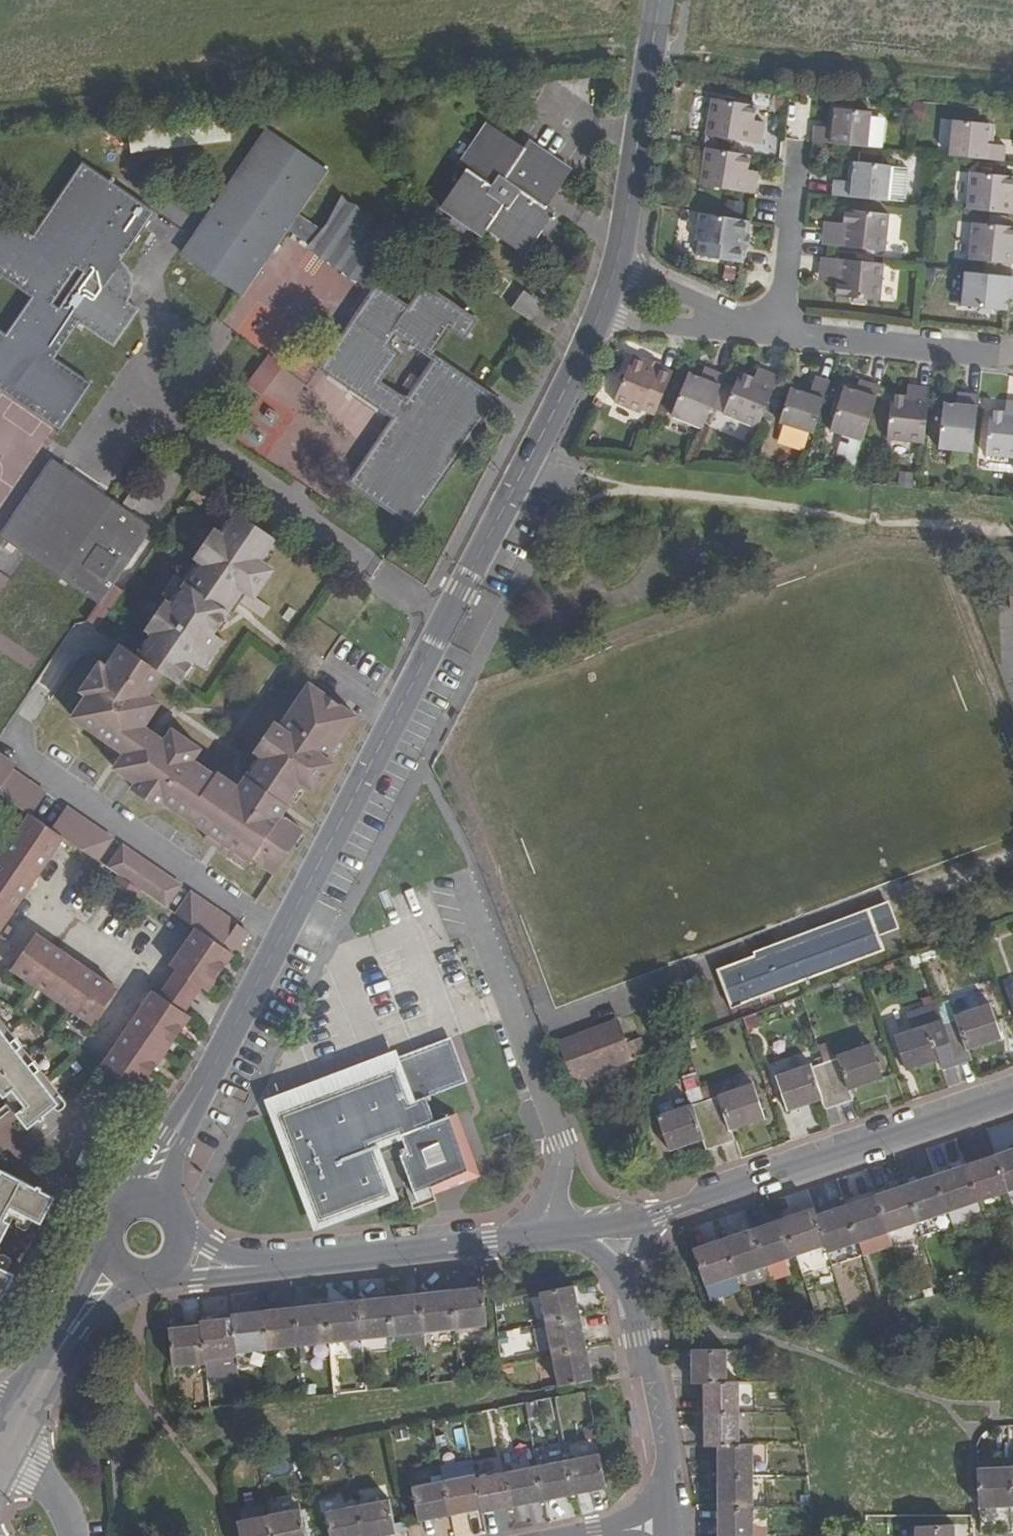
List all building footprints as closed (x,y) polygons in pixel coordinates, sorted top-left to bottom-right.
[(756,145),(758,129),(747,128),(747,121),(749,107),(703,101),(699,137),(756,145)] [(813,145),(860,149),(864,111),(828,107),(826,126),(819,126),(808,125),(806,143),(813,145)] [(821,107),(819,126),(826,126),(828,107),(821,107)] [(226,109),(127,123),(131,153),(230,140),(226,109)] [(949,119),(944,157),(1004,163),(1005,146),(992,144),(993,137),(994,123),(949,119)] [(747,128),(758,129),(759,122),(747,121),(747,128)] [(547,206),(572,169),(531,141),(526,150),(488,123),(460,164),(469,169),(442,207),(483,235),(487,227),(526,254),(555,212),(547,206)] [(299,213),(328,170),(267,128),(182,254),(243,296),(288,230),(361,280),(392,235),(347,203),(327,233),(299,213)] [(1006,137),(993,137),(992,144),(1005,146),(1006,137)] [(749,198),(752,181),(739,179),(741,170),(743,156),(697,148),(692,187),(749,198)] [(827,181),(825,197),(882,203),(885,167),(849,163),(847,182),(840,181),(827,181)] [(842,163),(840,181),(847,182),(849,163),(842,163)] [(24,338),(53,357),(78,321),(113,344),(138,307),(126,299),(129,295),(131,290),(131,285),(131,279),(130,274),(127,269),(124,264),(119,260),(152,211),(85,164),(35,237),(0,213),(0,272),(35,296),(8,337),(0,331),(0,373),(24,338)] [(754,173),(741,170),(739,179),(752,181),(754,173)] [(960,212),(1012,217),(1012,201),(1005,201),(1006,193),(1007,181),(962,176),(960,212)] [(837,212),(836,224),(835,233),(817,232),(816,246),(878,253),(882,217),(837,212)] [(736,265),(738,249),(734,249),(735,235),(740,235),(742,223),(691,214),(687,242),(691,243),(689,256),(736,265)] [(818,222),(817,232),(835,233),(836,224),(818,222)] [(1008,245),(1009,233),(963,228),(959,264),(1012,268),(1012,253),(1007,252),(1008,245)] [(743,236),(740,235),(735,235),(734,249),(738,249),(741,250),(743,236)] [(304,296),(320,308),(343,276),(302,247),(290,263),(315,281),(304,296)] [(844,300),(860,302),(874,303),(878,266),(815,260),(813,276),(832,279),(831,286),(830,299),(844,300)] [(1004,299),(1004,291),(1012,291),(1012,279),(960,273),(956,308),(1002,313),(1004,299)] [(832,279),(813,276),(813,284),(831,286),(832,279)] [(395,330),(431,355),(451,327),(465,336),(476,320),(426,285),(395,330)] [(514,307),(533,319),(550,293),(539,286),(532,296),(525,291),(514,307)] [(1004,291),(1004,299),(1012,299),(1012,291),(1004,291)] [(411,523),(497,400),(436,359),(407,401),(380,382),(399,353),(354,322),(324,367),(396,417),(352,483),(411,523)] [(0,373),(0,385),(61,426),(91,384),(53,357),(24,338),(0,373)] [(267,394),(286,366),(269,355),(251,383),(267,394)] [(645,370),(647,367),(632,360),(612,407),(637,418),(641,412),(655,417),(673,377),(658,371),(656,376),(645,370)] [(656,376),(658,371),(659,369),(648,364),(647,367),(645,370),(656,376)] [(703,386),(709,375),(703,373),(698,384),(703,386)] [(703,386),(698,384),(686,379),(668,422),(701,438),(724,381),(709,375),(703,386)] [(756,376),(752,384),(758,387),(763,378),(756,376)] [(723,420),(756,435),(778,383),(763,378),(758,387),(752,384),(741,380),(723,420)] [(863,392),(868,381),(861,378),(857,390),(863,392)] [(863,392),(857,390),(845,386),(832,427),(865,439),(882,386),(868,381),(863,392)] [(814,383),(809,395),(808,399),(789,392),(777,426),(813,439),(829,388),(814,383)] [(886,445),(924,449),(931,389),(912,387),(910,400),(903,400),(891,398),(886,445)] [(904,387),(903,400),(910,400),(912,387),(904,387)] [(808,399),(809,395),(790,389),(789,392),(808,399)] [(961,408),(953,407),(941,406),(936,451),(973,455),(980,395),(962,393),(961,408)] [(955,393),(953,407),(961,408),(962,393),(955,393)] [(1012,460),(1012,403),(1011,402),(1010,415),(1002,414),(992,413),(988,457),(1012,460)] [(1004,402),(1002,414),(1010,415),(1011,402),(1004,402)] [(839,437),(834,454),(853,459),(857,441),(839,437)] [(29,555),(86,594),(100,603),(151,526),(130,512),(105,495),(72,473),(21,550),(29,555)] [(250,866),(256,855),(278,871),(307,830),(285,814),(307,782),(319,789),(337,761),(332,757),(360,714),(314,681),(285,724),(279,720),(259,748),(265,752),(243,784),(221,770),(219,772),(197,757),(205,746),(177,726),(169,737),(148,724),(164,699),(153,692),(168,670),(183,680),(198,658),(210,666),(229,637),(218,630),(241,596),(252,602),(269,600),(259,593),(275,569),(265,562),(280,540),(238,511),(222,534),(216,529),(196,558),(202,562),(173,605),(166,600),(148,629),(154,633),(142,651),(126,641),(112,664),(105,660),(86,688),(92,692),(77,714),(129,750),(118,765),(140,779),(136,785),(163,805),(169,799),(212,830),(208,836),(250,866)] [(269,600),(252,602),(268,613),(274,603),(269,600)] [(0,792),(0,794),(31,816),(45,793),(12,770),(15,765),(0,755),(0,787),(3,788),(0,792)] [(64,839),(97,862),(113,840),(66,808),(51,830),(64,839)] [(64,839),(51,830),(31,816),(0,860),(0,932),(64,839)] [(123,847),(108,870),(120,878),(140,893),(165,910),(180,886),(123,847)] [(129,908),(140,893),(120,878),(109,894),(129,908)] [(176,917),(196,931),(220,946),(221,946),(235,925),(191,894),(176,917)] [(856,910),(781,938),(795,976),(853,954),(845,932),(861,926),(856,910)] [(233,954),(247,933),(235,925),(221,946),(233,954)] [(208,993),(233,954),(221,946),(220,946),(196,931),(171,967),(176,971),(202,989),(208,993)] [(93,1026),(117,990),(36,934),(12,970),(93,1026)] [(202,989),(176,971),(159,997),(184,1013),(202,989)] [(101,1067),(139,1092),(189,1017),(184,1013),(159,997),(153,992),(101,1067)] [(951,1001),(937,1006),(944,1024),(957,1019),(956,1017),(951,1001)] [(944,1024),(958,1066),(972,1061),(969,1050),(1002,1039),(990,1005),(956,1017),(957,1019),(944,1024)] [(744,1018),(749,1032),(763,1027),(758,1013),(744,1018)] [(1,1093),(22,1117),(20,1120),(28,1130),(63,1100),(0,1022),(0,1094),(1,1093)] [(574,1083),(634,1060),(620,1022),(560,1045),(574,1083)] [(958,1066),(944,1024),(930,1029),(929,1026),(895,1037),(906,1071),(940,1060),(944,1071),(958,1066)] [(378,1074),(275,1114),(315,1224),(389,1198),(371,1149),(400,1138),(406,1154),(400,1157),(402,1163),(400,1164),(413,1196),(470,1176),(448,1118),(433,1124),(424,1099),(462,1084),(448,1044),(376,1071),(378,1074)] [(825,1064),(839,1107),(854,1102),(850,1090),(884,1079),(873,1045),(837,1056),(838,1059),(825,1064)] [(839,1107),(825,1064),(812,1067),(811,1065),(776,1077),(788,1111),(822,1100),(825,1111),(839,1107)] [(378,1074),(376,1071),(375,1065),(271,1105),(275,1114),(378,1074)] [(715,1082),(700,1087),(705,1103),(721,1098),(720,1096),(715,1082)] [(753,1085),(720,1096),(721,1098),(705,1103),(720,1146),(735,1142),(731,1130),(765,1119),(753,1085)] [(694,1107),(705,1103),(700,1087),(688,1091),(693,1105),(694,1107)] [(706,1151),(720,1146),(705,1103),(694,1107),(693,1105),(657,1117),(669,1152),(702,1141),(706,1151)] [(993,1155),(1007,1193),(1012,1191),(1012,1148),(993,1155)] [(993,1155),(964,1165),(978,1203),(1007,1193),(993,1155)] [(934,1175),(947,1213),(959,1209),(978,1203),(964,1165),(934,1175)] [(10,1223),(5,1220),(11,1210),(31,1220),(27,1229),(37,1234),(55,1198),(2,1172),(0,1175),(0,1244),(10,1223)] [(918,1223),(947,1213),(934,1175),(905,1185),(918,1223)] [(875,1196),(888,1234),(918,1223),(905,1185),(875,1196)] [(875,1196),(845,1206),(858,1243),(888,1234),(875,1196)] [(858,1243),(845,1206),(815,1216),(825,1246),(828,1254),(858,1243)] [(812,1208),(782,1218),(795,1256),(825,1246),(815,1216),(812,1208)] [(947,1213),(951,1223),(962,1220),(959,1209),(947,1213)] [(795,1256),(782,1218),(753,1228),(766,1267),(795,1256)] [(918,1223),(888,1234),(892,1247),(923,1236),(918,1223)] [(722,1239),(736,1277),(766,1267),(753,1228),(722,1239)] [(693,1249),(706,1287),(736,1277),(722,1239),(693,1249)] [(766,1267),(770,1276),(799,1266),(795,1256),(766,1267)] [(20,1266),(11,1262),(6,1271),(0,1268),(0,1305),(20,1266)] [(540,1293),(546,1324),(581,1317),(576,1286),(540,1293)] [(483,1287),(451,1290),(455,1330),(486,1326),(483,1287)] [(419,1294),(423,1333),(455,1330),(451,1290),(419,1294)] [(419,1294),(388,1297),(392,1337),(423,1333),(419,1294)] [(356,1301),(360,1340),(392,1337),(388,1297),(356,1301)] [(356,1301),(324,1304),(328,1343),(360,1340),(356,1301)] [(328,1343),(324,1304),(293,1308),(297,1347),(328,1343)] [(266,1351),(297,1347),(293,1308),(261,1311),(266,1351)] [(231,1318),(235,1354),(266,1351),(261,1311),(231,1314),(231,1318)] [(587,1349),(581,1317),(546,1324),(552,1356),(587,1349)] [(235,1359),(235,1354),(231,1318),(199,1321),(200,1325),(203,1362),(235,1359)] [(203,1362),(200,1325),(168,1328),(172,1369),(204,1366),(203,1362)] [(552,1356),(558,1387),(593,1380),(587,1349),(552,1356)] [(691,1350),(691,1384),(704,1384),(728,1383),(728,1350),(691,1350)] [(705,1415),(740,1415),(740,1383),(728,1383),(704,1384),(705,1415)] [(718,1446),(740,1446),(740,1415),(705,1415),(705,1447),(718,1446)] [(719,1478),(754,1478),(754,1446),(740,1446),(718,1446),(719,1478)] [(574,1495),(607,1488),(599,1454),(567,1460),(574,1495)] [(567,1460),(537,1467),(544,1501),(574,1495),(567,1460)] [(474,1476),(475,1479),(506,1473),(504,1462),(473,1469),(474,1476)] [(443,1482),(474,1476),(473,1469),(472,1463),(440,1469),(443,1482)] [(544,1501),(537,1467),(506,1473),(513,1508),(544,1501)] [(1011,1508),(1010,1468),(978,1470),(980,1509),(1011,1508)] [(482,1514),(513,1508),(506,1473),(475,1479),(481,1510),(482,1514)] [(443,1482),(450,1517),(481,1510),(475,1479),(474,1476),(443,1482)] [(719,1478),(719,1510),(754,1510),(754,1478),(719,1478)] [(419,1523),(450,1517),(443,1482),(412,1488),(419,1523)] [(357,1506),(363,1535),(385,1535),(396,1534),(389,1499),(357,1506)] [(357,1506),(326,1513),(331,1535),(363,1535),(357,1506)] [(271,1535),(305,1535),(300,1509),(267,1516),(271,1535)] [(719,1510),(719,1535),(754,1535),(754,1510),(719,1510)] [(506,1512),(485,1515),(487,1533),(508,1530),(506,1512)] [(267,1516),(236,1522),(238,1535),(271,1535),(267,1516)] [(915,1528),(916,1535),(956,1535),(955,1526),(915,1528)]
